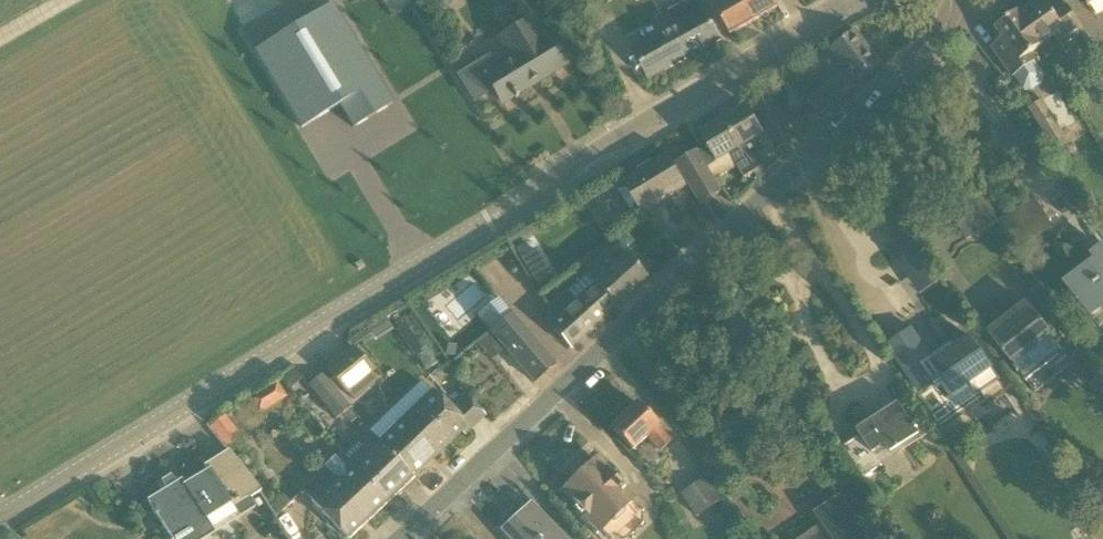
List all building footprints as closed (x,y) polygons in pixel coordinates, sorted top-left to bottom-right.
[(754,21),(742,0),(725,0),(714,6),(730,35),(754,21)] [(754,21),(778,7),(774,0),(742,0),(754,21)] [(1022,14),(1044,45),(1054,37),(1061,48),(1085,31),(1077,20),(1064,29),(1044,0),(1041,0),(1022,14)] [(676,27),(633,50),(649,79),(720,40),(704,10),(695,15),(688,3),(670,14),(676,27)] [(339,106),(353,129),(393,105),(331,4),(254,52),(301,129),(339,106)] [(991,47),(1022,91),(1031,92),(1042,84),(1043,74),(1035,63),(1036,61),(1031,54),(1044,45),(1022,14),(1020,11),(996,29),(1003,39),(991,47)] [(547,34),(541,37),(530,19),(499,38),(509,54),(497,62),(493,55),(459,76),(474,101),(493,89),(503,104),(514,97),(516,100),(519,98),(517,96),(566,65),(547,34)] [(879,62),(856,32),(829,53),(839,67),(803,95),(816,112),(879,62)] [(1042,101),(1029,109),(1052,146),(1066,137),(1042,101)] [(747,107),(724,121),(755,172),(765,166),(758,154),(763,151),(756,140),(763,135),(747,107)] [(805,109),(785,122),(779,113),(764,123),(780,147),(795,138),(794,135),(814,122),(805,109)] [(712,154),(705,158),(717,177),(737,166),(745,178),(755,172),(724,121),(701,135),(712,154)] [(722,192),(714,179),(717,177),(705,158),(703,159),(699,151),(674,165),(668,155),(623,181),(625,185),(618,189),(632,212),(638,208),(642,214),(686,187),(683,183),(687,181),(701,204),(722,192)] [(972,194),(949,208),(968,240),(991,226),(972,194)] [(1051,230),(1033,201),(1001,220),(1018,249),(1051,230)] [(555,277),(537,246),(520,257),(539,286),(555,277)] [(1102,308),(1102,248),(1092,256),(1097,262),(1065,285),(1090,318),(1102,308)] [(584,273),(617,309),(648,280),(624,254),(616,262),(607,252),(584,273)] [(926,283),(917,264),(905,269),(914,289),(926,283)] [(572,349),(617,309),(584,273),(540,314),(572,349)] [(1020,372),(1027,381),(1065,352),(1045,324),(1042,320),(1041,321),(1028,304),(990,334),(1002,351),(1006,354),(1016,367),(1018,373),(1020,372)] [(534,383),(555,364),(512,315),(491,333),(534,383)] [(888,346),(920,393),(917,394),(951,444),(995,414),(992,408),(1010,396),(971,339),(933,364),(927,355),(928,353),(912,330),(888,346)] [(457,347),(447,346),(446,356),(455,357),(457,347)] [(377,380),(371,371),(353,349),(327,370),(346,392),(352,400),(377,380)] [(350,408),(339,395),(322,374),(308,385),(325,406),(335,419),(350,408)] [(255,409),(286,399),(281,382),(250,392),(255,409)] [(434,457),(460,432),(466,426),(433,391),(418,406),(407,395),(385,416),(406,439),(411,439),(416,444),(419,442),(434,457)] [(646,437),(652,444),(659,452),(671,441),(636,403),(609,428),(631,451),(646,437)] [(858,430),(861,436),(844,448),(864,479),(883,466),(880,462),(920,435),(898,403),(858,430)] [(241,437),(238,433),(225,416),(211,427),(227,448),(241,437)] [(380,442),(412,477),(434,457),(419,442),(416,444),(411,439),(406,439),(385,416),(369,431),(380,442)] [(347,458),(348,459),(387,501),(412,477),(380,442),(369,431),(365,426),(352,438),(360,446),(347,458)] [(185,522),(192,534),(208,524),(211,528),(234,513),(232,510),(261,492),(228,451),(203,466),(206,471),(184,485),(181,480),(147,501),(153,510),(151,511),(153,516),(155,515),(167,533),(185,522)] [(321,472),(301,491),(347,538),(387,501),(348,459),(347,458),(342,453),(321,472)] [(563,491),(601,531),(632,500),(594,461),(563,491)] [(705,479),(682,494),(698,517),(721,502),(705,479)] [(823,525),(828,532),(818,538),(871,538),(840,497),(815,514),(823,525)] [(531,503),(514,519),(519,525),(506,537),(508,538),(565,538),(531,503)] [(720,513),(711,519),(723,538),(724,538),(732,534),(720,513)]
